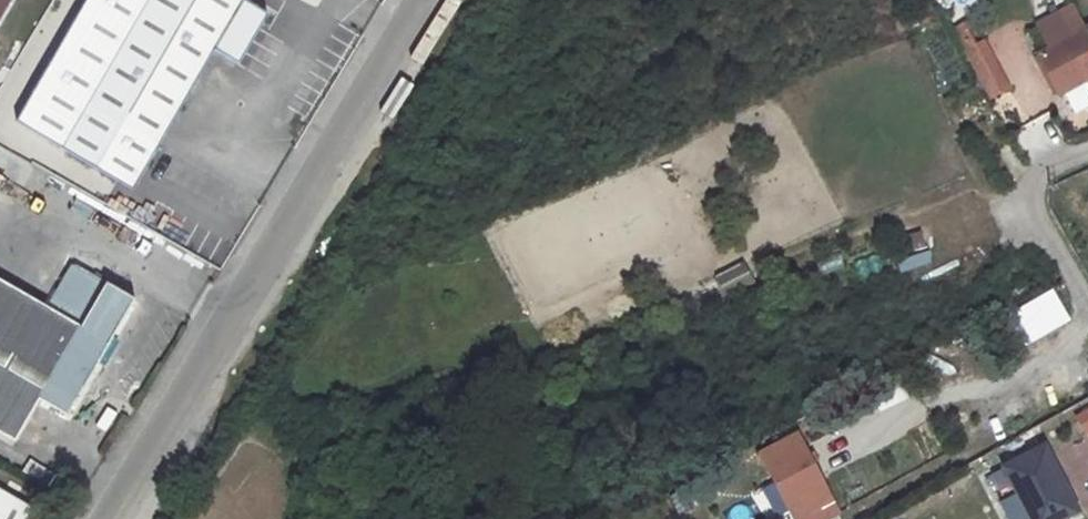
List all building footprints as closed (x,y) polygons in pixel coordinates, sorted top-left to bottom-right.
[(10,0),(0,0),(0,15),(10,0)] [(216,52),(239,66),(241,66),(242,65),(269,18),(270,17),(269,16),(243,0),(89,0),(16,121),(134,191),(216,52)] [(1049,63),(1071,101),(1087,92),(1087,42),(1056,60),(1049,63)] [(1009,83),(996,91),(1017,130),(1030,123),(1009,83)] [(2,432),(19,442),(41,402),(68,416),(136,302),(0,224),(0,431),(2,432)] [(724,296),(753,281),(744,262),(714,276),(724,296)] [(1055,296),(1011,319),(1023,346),(1071,324),(1055,296)] [(1005,472),(1029,518),(1068,518),(1072,517),(1056,483),(1065,478),(1049,448),(1005,472)] [(767,465),(796,518),(840,518),(801,449),(767,465)] [(35,512),(0,492),(0,518),(30,518),(35,512)]
